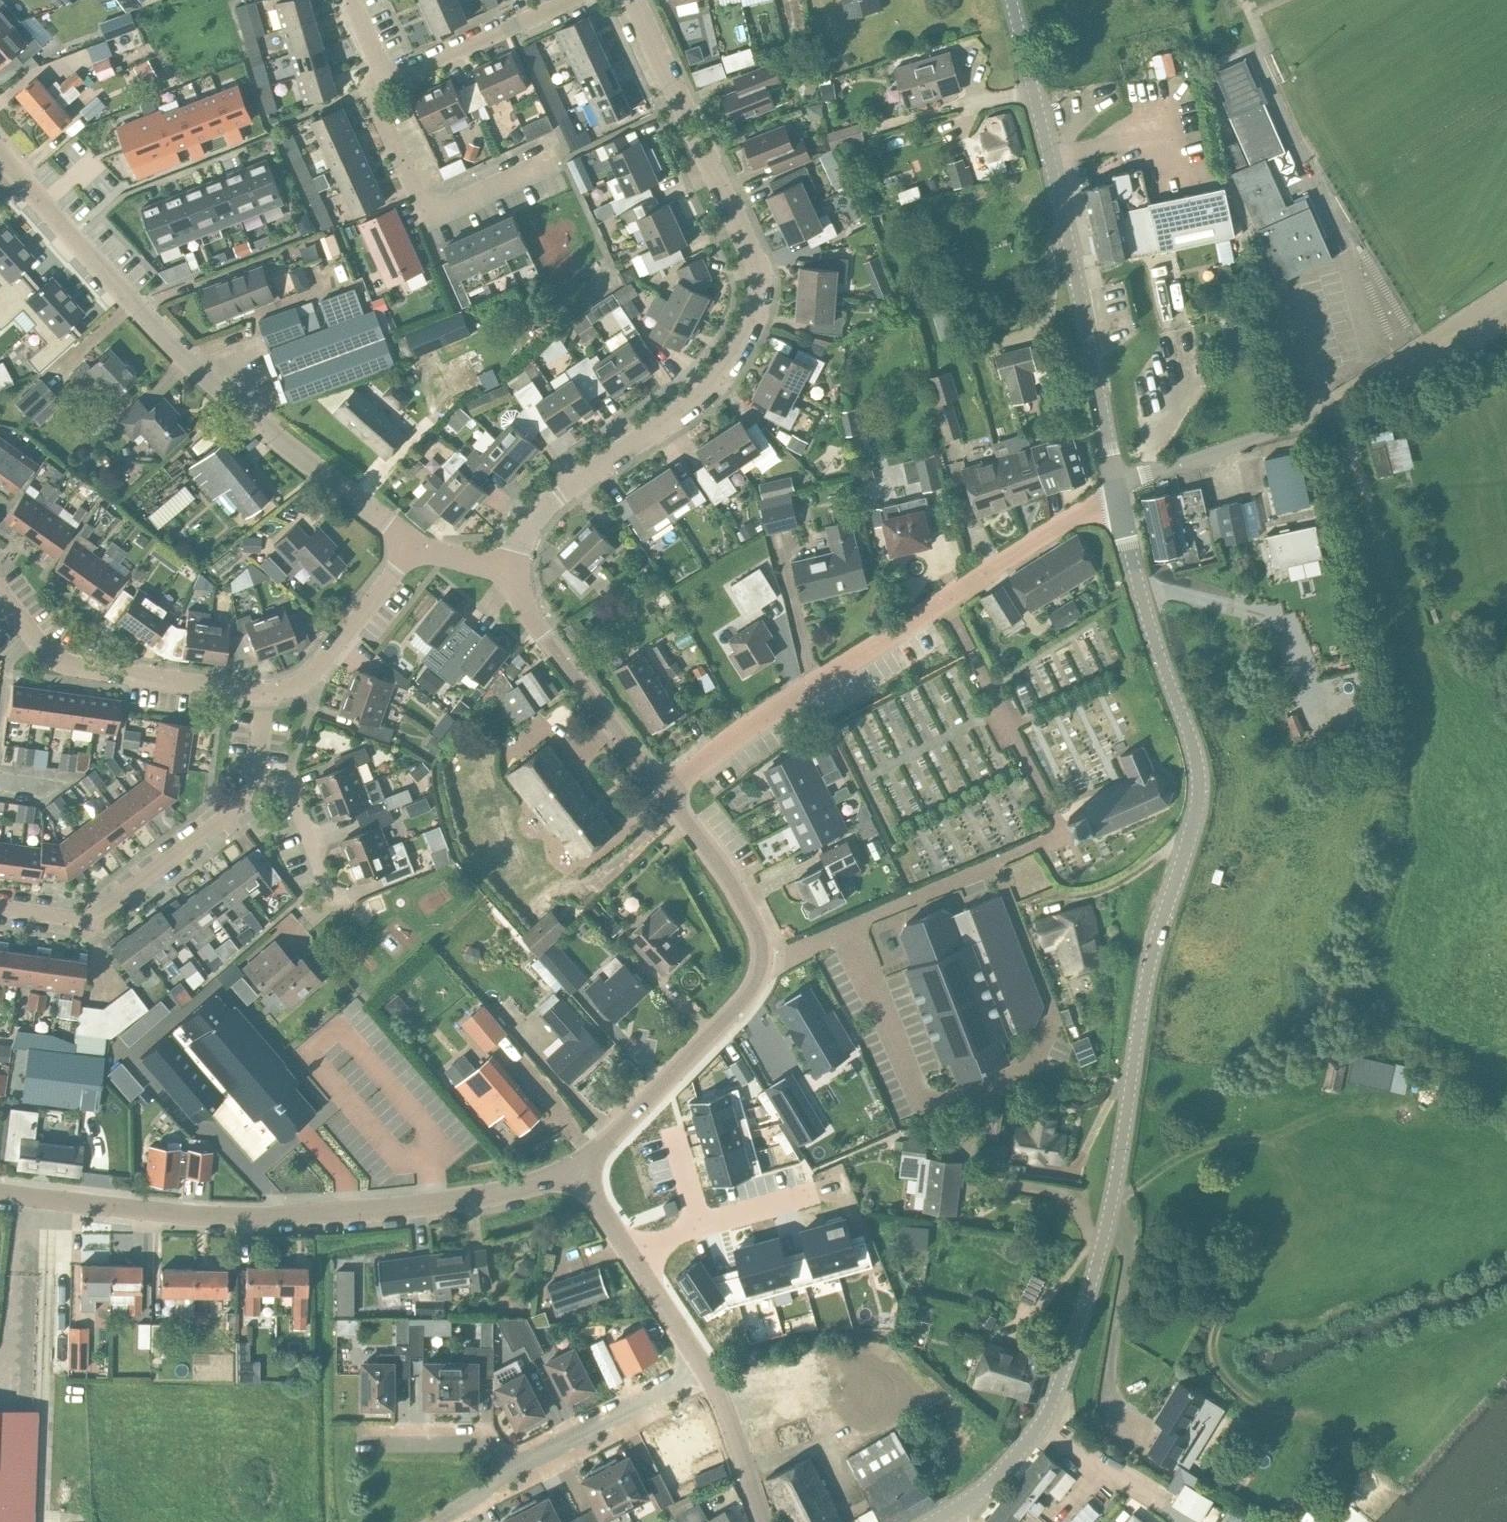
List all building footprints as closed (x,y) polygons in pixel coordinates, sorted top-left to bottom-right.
[(20,19),(4,0),(0,0),(0,37),(20,19)] [(284,28),(316,18),(311,0),(287,0),(277,3),(284,28)] [(426,10),(448,0),(422,0),(426,10)] [(437,32),(431,34),(434,40),(455,31),(453,26),(468,19),(459,0),(448,0),(426,10),(437,32)] [(497,0),(486,0),(489,8),(499,5),(497,0)] [(848,16),(879,8),(877,0),(844,0),(848,16)] [(249,12),(239,15),(243,30),(254,27),(249,12)] [(589,16),(558,30),(569,54),(600,40),(589,16)] [(323,43),(316,18),(284,28),(291,52),(323,43)] [(0,37),(0,68),(16,54),(24,63),(43,46),(20,19),(0,37)] [(600,40),(569,54),(579,76),(610,62),(600,40)] [(535,41),(526,45),(532,61),(541,57),(535,41)] [(330,67),(323,43),(291,52),(298,76),(330,67)] [(249,48),(253,63),(264,60),(259,45),(249,48)] [(700,45),(686,50),(691,64),(705,59),(700,45)] [(117,73),(110,57),(105,46),(90,52),(90,54),(88,55),(92,64),(94,63),(100,80),(117,73)] [(896,67),(906,103),(960,87),(949,51),(896,67)] [(512,52),(493,60),(509,95),(528,87),(512,52)] [(726,71),(740,68),(736,52),(722,55),(726,71)] [(253,63),(258,79),(268,76),(264,60),(253,63)] [(468,85),(477,105),(488,101),(490,104),(509,95),(493,60),(474,69),(479,80),(468,85)] [(1251,165),(1232,173),(1271,260),(1270,260),(1279,281),(1338,254),(1334,243),(1327,246),(1323,237),(1327,236),(1309,196),(1286,206),(1265,159),(1284,151),(1273,126),(1269,128),(1265,119),(1269,117),(1262,101),(1260,102),(1254,89),(1257,88),(1244,60),(1215,73),(1227,99),(1223,101),(1251,165)] [(693,71),(698,86),(727,76),(722,61),(693,71)] [(585,90),(578,93),(583,103),(590,99),(621,86),(610,62),(579,76),(585,90)] [(753,115),(774,106),(767,89),(782,83),(774,63),(763,67),(744,75),(748,86),(724,95),(734,122),(753,115)] [(298,76),(305,102),(338,92),(330,67),(298,76)] [(36,114),(53,134),(72,118),(63,107),(81,92),(75,86),(83,79),(76,71),(61,84),(65,89),(36,114)] [(546,92),(555,88),(549,74),(540,78),(546,92)] [(89,86),(94,81),(89,75),(83,80),(89,86)] [(18,94),(36,114),(65,89),(61,84),(57,79),(46,88),(37,77),(18,94)] [(449,123),(467,114),(466,111),(477,105),(468,85),(457,90),(452,79),(433,87),(449,123)] [(834,82),(821,84),(824,101),(837,99),(834,82)] [(240,83),(218,92),(238,143),(246,140),(240,127),(255,121),(240,83)] [(601,124),(632,110),(621,86),(590,99),(601,124)] [(413,96),(430,132),(449,123),(433,87),(413,96)] [(555,88),(546,92),(553,108),(562,104),(555,88)] [(218,92),(199,99),(213,137),(227,132),(229,139),(232,146),(238,143),(218,92)] [(274,94),(264,97),(268,113),(279,110),(274,94)] [(98,96),(81,110),(89,120),(106,105),(98,96)] [(199,99),(180,106),(200,158),(207,155),(202,141),(213,137),(199,99)] [(146,115),(158,110),(155,101),(142,105),(146,115)] [(162,108),(160,109),(170,136),(180,163),(183,162),(178,151),(189,147),(194,160),(200,158),(180,106),(164,113),(162,108)] [(354,131),(343,107),(312,121),(323,145),(354,131)] [(160,109),(117,126),(128,153),(170,136),(160,109)] [(980,132),(983,143),(988,161),(1002,157),(1002,158),(1020,152),(1009,113),(987,120),(990,130),(980,132)] [(569,120),(560,124),(567,138),(576,133),(569,120)] [(539,126),(542,134),(554,129),(550,121),(539,126)] [(832,147),(845,143),(863,138),(864,138),(860,123),(828,133),(832,147)] [(756,168),(780,158),(785,169),(803,162),(811,159),(803,139),(791,143),(784,125),(745,141),(756,168)] [(515,128),(508,136),(517,144),(524,135),(515,128)] [(291,131),(282,136),(288,151),(298,146),(291,131)] [(334,168),(365,154),(354,131),(323,145),(334,168)] [(607,143),(597,148),(602,160),(610,156),(618,176),(657,158),(652,147),(650,149),(645,139),(641,140),(636,131),(607,143)] [(170,136),(128,153),(138,179),(180,163),(170,136)] [(511,162),(535,152),(531,140),(506,151),(511,162)] [(469,142),(464,157),(474,161),(480,146),(469,142)] [(365,154),(334,168),(344,191),(375,177),(365,154)] [(582,155),(571,159),(583,190),(595,185),(582,155)] [(462,158),(440,168),(445,179),(467,169),(462,158)] [(627,193),(628,196),(631,194),(664,179),(659,169),(662,168),(657,158),(618,176),(627,193)] [(954,188),(970,184),(963,158),(946,163),(954,188)] [(246,167),(263,211),(285,203),(268,159),(246,167)] [(296,168),(303,182),(312,178),(306,163),(296,168)] [(769,196),(780,220),(812,205),(806,192),(816,188),(806,166),(780,178),(785,189),(769,196)] [(225,176),(242,219),(263,211),(246,167),(225,176)] [(1114,183),(1084,190),(1091,224),(1123,217),(1128,237),(1135,236),(1136,242),(1146,240),(1149,254),(1235,235),(1225,187),(1150,203),(1142,168),(1112,175),(1114,183)] [(204,184),(221,227),(242,219),(225,176),(204,184)] [(344,191),(355,215),(386,200),(375,177),(344,191)] [(303,182),(309,197),(319,192),(312,178),(303,182)] [(183,192),(200,236),(221,227),(204,184),(183,192)] [(163,200),(180,244),(200,236),(183,192),(163,200)] [(616,214),(622,211),(636,205),(631,194),(628,196),(627,193),(610,201),(616,214)] [(876,194),(868,198),(872,207),(880,203),(876,194)] [(642,227),(647,237),(679,223),(674,214),(679,212),(674,201),(660,207),(654,196),(636,205),(622,211),(631,232),(642,227)] [(163,200),(141,208),(158,252),(180,244),(163,200)] [(780,220),(790,243),(806,236),(811,247),(838,235),(828,214),(818,218),(812,205),(780,220)] [(327,209),(317,214),(324,228),(333,224),(327,209)] [(396,212),(364,224),(388,284),(390,287),(390,286),(426,274),(414,243),(408,246),(396,212)] [(314,230),(307,213),(295,218),(302,235),(314,230)] [(444,263),(444,264),(463,307),(472,303),(467,292),(534,262),(513,216),(446,246),(452,259),(444,263)] [(1091,224),(1099,260),(1129,254),(1130,258),(1149,254),(1146,240),(1136,242),(1135,236),(1128,237),(1123,217),(1091,224)] [(20,239),(2,220),(0,221),(0,257),(20,239)] [(647,237),(653,249),(642,254),(651,273),(662,269),(685,258),(680,247),(693,241),(687,230),(683,232),(679,223),(647,237)] [(335,233),(321,238),(329,258),(342,253),(335,233)] [(254,240),(257,248),(272,242),(269,234),(254,240)] [(31,278),(23,269),(33,260),(34,261),(37,258),(20,239),(0,257),(0,306),(31,278)] [(1227,239),(1218,241),(1220,249),(1228,248),(1227,239)] [(249,240),(234,246),(238,257),(253,251),(249,240)] [(225,250),(209,256),(212,264),(228,258),(225,250)] [(836,281),(847,282),(849,258),(820,256),(819,268),(802,267),(800,292),(835,295),(836,281)] [(669,300),(700,316),(704,307),(709,309),(714,299),(703,293),(711,278),(702,258),(678,269),(682,276),(669,300)] [(868,263),(872,273),(877,271),(882,284),(876,286),(881,299),(894,294),(879,259),(868,263)] [(303,265),(290,270),(299,293),(312,288),(303,265)] [(266,276),(262,266),(202,289),(214,322),(230,316),(222,295),(238,289),(238,290),(249,285),(248,283),(266,276)] [(169,273),(172,280),(187,275),(184,267),(169,273)] [(632,267),(619,273),(624,285),(626,284),(637,279),(632,267)] [(905,297),(912,295),(906,273),(899,275),(905,297)] [(0,306),(0,329),(22,309),(35,323),(36,324),(69,294),(51,274),(48,277),(49,277),(39,286),(31,278),(0,306)] [(274,299),(266,276),(248,283),(249,285),(238,290),(238,289),(222,295),(230,316),(274,299)] [(330,324),(364,312),(360,299),(347,303),(342,290),(320,298),(330,324)] [(843,334),(845,310),(834,309),(835,295),(800,292),(797,318),(811,319),(810,331),(830,333),(843,334)] [(45,342),(26,359),(39,372),(81,333),(73,324),(83,315),(83,316),(87,313),(69,294),(36,324),(35,323),(31,326),(45,342)] [(648,314),(659,320),(651,336),(680,351),(688,335),(694,338),(700,327),(695,325),(700,316),(669,300),(659,294),(648,314)] [(290,403),(309,396),(396,364),(386,336),(377,311),(389,307),(385,296),(373,301),(375,309),(288,341),(270,348),(280,376),(290,403)] [(596,304),(585,311),(593,323),(604,316),(596,304)] [(259,320),(269,346),(307,333),(297,306),(259,320)] [(472,334),(462,311),(405,333),(414,357),(472,334)] [(584,311),(570,321),(584,342),(599,332),(584,311)] [(1007,313),(999,315),(1002,327),(1010,326),(1007,313)] [(532,330),(537,340),(556,331),(551,321),(532,330)] [(568,323),(557,330),(564,341),(569,326),(568,323)] [(606,342),(612,353),(631,381),(640,376),(643,380),(653,373),(644,360),(654,354),(636,327),(625,334),(623,330),(606,342)] [(1002,378),(1006,378),(1033,372),(1038,370),(1031,345),(996,354),(1002,378)] [(778,351),(767,374),(798,390),(805,378),(814,382),(819,372),(820,373),(826,361),(799,348),(794,359),(778,351)] [(1239,368),(1246,366),(1241,348),(1234,351),(1239,368)] [(91,432),(105,419),(106,420),(132,396),(124,387),(134,378),(109,350),(90,367),(85,361),(70,375),(81,387),(95,375),(110,391),(93,406),(95,409),(81,421),(91,432)] [(598,394),(608,387),(615,398),(626,391),(623,387),(631,381),(612,353),(602,360),(598,354),(591,358),(589,355),(577,362),(598,394)] [(573,379),(555,390),(574,419),(583,414),(586,418),(596,411),(588,401),(598,394),(577,362),(567,369),(573,379)] [(927,377),(930,385),(946,440),(962,435),(951,400),(960,397),(951,370),(927,377)] [(1006,378),(1013,405),(1039,398),(1033,372),(1006,378)] [(767,374),(754,397),(770,405),(764,415),(791,429),(802,408),(792,403),(798,390),(767,374)] [(40,378),(15,402),(31,419),(56,395),(40,378)] [(574,419),(555,390),(544,398),(532,380),(514,393),(524,408),(536,425),(539,429),(549,422),(559,436),(569,429),(566,425),(574,419)] [(496,402),(512,396),(507,386),(492,392),(496,402)] [(391,387),(384,395),(394,404),(401,396),(391,387)] [(387,458),(401,443),(407,435),(355,389),(335,412),(387,458)] [(117,420),(132,437),(140,430),(163,454),(186,434),(173,420),(178,415),(163,398),(148,411),(139,401),(117,420)] [(460,406),(446,421),(458,431),(472,416),(460,406)] [(497,438),(522,461),(529,454),(533,457),(541,448),(526,435),(536,425),(524,408),(520,412),(517,409),(508,410),(502,416),(502,425),(506,428),(497,438)] [(856,408),(840,412),(846,436),(861,433),(856,408)] [(761,428),(751,435),(742,420),(720,435),(740,464),(752,457),(758,465),(767,460),(777,453),(772,445),(761,428)] [(101,428),(93,434),(97,438),(111,425),(108,421),(101,428)] [(437,431),(430,439),(436,444),(443,436),(437,431)] [(1367,438),(1377,476),(1394,473),(1393,472),(1415,467),(1407,435),(1398,438),(1396,431),(1367,438)] [(246,516),(272,494),(221,432),(184,463),(213,498),(224,489),(246,516)] [(793,433),(786,446),(803,455),(810,442),(793,433)] [(5,454),(12,459),(0,475),(0,481),(16,493),(38,462),(0,435),(0,461),(5,454)] [(494,466),(511,481),(519,472),(515,469),(522,461),(497,438),(494,435),(485,445),(483,442),(468,457),(468,458),(486,475),(494,466)] [(694,472),(705,489),(715,504),(738,489),(727,473),(740,464),(720,435),(698,449),(708,463),(694,472)] [(1033,448),(1046,493),(1086,480),(1072,435),(1053,441),(1033,448)] [(998,459),(1011,505),(1046,493),(1033,448),(998,459)] [(478,484),(486,475),(468,458),(468,457),(460,449),(445,465),(454,473),(446,481),(436,472),(434,473),(470,506),(477,499),(481,502),(489,493),(478,484)] [(1299,451),(1265,459),(1277,512),(1311,505),(1299,451)] [(943,487),(935,453),(915,458),(923,491),(943,487)] [(1011,505),(998,459),(963,470),(977,512),(983,515),(1011,505)] [(650,481),(670,511),(691,497),(697,506),(707,499),(702,491),(691,475),(681,481),(671,467),(650,481)] [(463,514),(470,506),(434,473),(425,483),(429,487),(414,504),(433,522),(443,511),(459,526),(467,517),(463,514)] [(792,475),(759,483),(763,499),(796,491),(792,475)] [(45,498),(54,486),(46,481),(37,493),(45,498)] [(650,481),(628,495),(638,510),(628,517),(639,533),(644,541),(654,534),(648,525),(670,511),(650,481)] [(183,485),(172,495),(182,507),(194,496),(183,485)] [(54,486),(45,498),(52,504),(61,491),(54,486)] [(1156,558),(1183,552),(1177,522),(1207,515),(1201,486),(1180,491),(1181,492),(1170,494),(1170,493),(1143,499),(1156,558)] [(15,504),(4,519),(21,531),(41,503),(24,491),(16,503),(15,504)] [(768,532),(784,528),(779,508),(791,505),(793,510),(794,510),(790,494),(761,501),(768,532)] [(888,537),(889,537),(893,552),(931,543),(923,510),(929,508),(926,496),(880,506),(888,537)] [(1224,544),(1249,538),(1259,536),(1257,528),(1261,527),(1254,498),(1207,509),(1214,542),(1224,540),(1224,544)] [(58,515),(42,503),(41,503),(21,531),(38,543),(58,515)] [(72,515),(80,521),(87,510),(80,505),(72,515)] [(58,515),(38,543),(55,555),(67,539),(75,527),(58,515)] [(100,558),(91,552),(91,551),(71,579),(88,591),(108,563),(112,557),(136,524),(129,518),(100,558)] [(825,594),(867,584),(858,546),(856,547),(849,520),(827,525),(834,552),(793,562),(799,589),(800,588),(802,594),(824,589),(825,594)] [(751,521),(739,528),(746,540),(758,533),(758,532),(753,524),(751,521)] [(54,567),(71,579),(91,551),(91,552),(96,545),(87,538),(94,528),(86,522),(54,567)] [(616,548),(590,522),(575,537),(600,563),(616,548)] [(336,546),(324,534),(318,528),(304,541),(292,529),(296,524),(295,524),(274,545),(297,569),(303,564),(322,584),(344,563),(331,550),(336,546)] [(1267,535),(1275,568),(1324,557),(1316,525),(1267,535)] [(1032,610),(1097,571),(1078,534),(1010,576),(1032,610)] [(243,536),(243,552),(261,552),(262,537),(243,536)] [(581,593),(590,584),(591,584),(584,578),(600,563),(575,537),(559,552),(571,565),(562,573),(581,593)] [(112,557),(120,562),(127,551),(120,546),(112,557)] [(638,549),(631,557),(639,563),(645,556),(638,549)] [(231,551),(212,565),(219,575),(238,560),(231,551)] [(277,582),(287,573),(270,554),(260,563),(277,582)] [(253,560),(229,583),(240,594),(264,571),(253,560)] [(125,575),(108,563),(88,591),(105,603),(125,575)] [(760,567),(730,586),(748,615),(778,596),(760,567)] [(981,598),(1000,627),(1021,614),(1002,585),(981,598)] [(117,618),(134,631),(156,601),(138,588),(133,596),(123,589),(104,615),(114,622),(117,618)] [(1057,628),(1082,612),(1073,598),(1048,614),(1057,628)] [(472,627),(462,619),(464,616),(443,599),(418,629),(435,643),(422,659),(438,672),(472,627)] [(163,657),(164,657),(176,627),(168,621),(174,613),(156,601),(134,631),(152,643),(149,647),(158,653),(163,656),(163,657)] [(186,628),(176,627),(164,657),(165,656),(171,658),(181,660),(182,655),(203,658),(209,622),(210,611),(189,608),(187,619),(186,628)] [(285,608),(264,616),(277,650),(297,643),(298,648),(310,643),(299,613),(288,617),(285,608)] [(249,614),(236,618),(238,635),(241,668),(242,668),(242,667),(248,666),(259,662),(257,658),(277,650),(264,616),(252,620),(249,614)] [(318,615),(314,621),(319,633),(326,623),(318,615)] [(730,652),(734,658),(744,675),(775,656),(762,636),(769,632),(761,619),(730,638),(737,648),(730,652)] [(203,658),(224,661),(223,666),(234,667),(240,667),(240,668),(241,668),(238,635),(229,634),(230,625),(209,622),(203,658)] [(453,684),(466,668),(484,683),(509,652),(487,634),(485,637),(472,627),(438,672),(453,684)] [(661,642),(658,644),(653,647),(666,667),(665,668),(671,677),(683,670),(677,660),(674,662),(661,642)] [(643,653),(616,670),(654,732),(681,715),(643,653)] [(707,672),(702,663),(693,669),(706,692),(716,686),(707,672)] [(383,679),(357,669),(349,690),(388,705),(395,685),(410,690),(413,682),(409,679),(393,667),(383,679)] [(427,667),(417,680),(431,691),(428,695),(437,702),(442,695),(437,691),(445,681),(427,667)] [(549,684),(537,667),(527,673),(528,674),(518,680),(520,684),(515,687),(504,671),(474,709),(477,711),(440,756),(446,761),(484,714),(482,712),(496,695),(514,723),(541,705),(535,696),(536,694),(542,703),(559,692),(553,682),(549,684)] [(13,685),(8,719),(29,722),(34,688),(13,685)] [(29,722),(51,725),(56,691),(34,688),(29,722)] [(365,732),(391,741),(396,729),(381,724),(388,705),(349,690),(342,711),(369,721),(365,732)] [(56,691),(51,725),(73,728),(77,694),(56,691)] [(73,728),(94,731),(99,697),(77,694),(73,728)] [(94,731),(116,734),(121,700),(99,697),(94,731)] [(461,698),(451,711),(463,721),(474,709),(461,698)] [(448,711),(432,730),(448,743),(464,723),(448,711)] [(156,743),(189,748),(192,725),(159,721),(156,743)] [(124,731),(123,738),(139,740),(140,733),(124,731)] [(122,746),(138,748),(139,740),(123,738),(122,746)] [(105,755),(111,756),(114,740),(107,739),(105,755)] [(148,764),(180,769),(186,770),(189,748),(156,743),(153,762),(148,761),(148,764)] [(579,859),(600,843),(616,831),(549,744),(533,756),(509,774),(554,832),(557,830),(579,859)] [(1120,755),(1130,779),(1128,780),(1129,782),(1109,790),(1109,788),(1105,790),(1106,792),(1083,803),(1085,808),(1094,828),(1096,834),(1121,823),(1122,827),(1126,825),(1124,822),(1143,814),(1144,817),(1148,815),(1147,813),(1168,804),(1170,806),(1172,804),(1170,802),(1173,792),(1176,792),(1176,790),(1173,790),(1168,780),(1171,778),(1169,776),(1166,778),(1157,773),(1157,770),(1154,770),(1143,745),(1120,755)] [(16,762),(24,763),(26,747),(18,746),(16,762)] [(24,763),(32,764),(34,748),(26,747),(24,763)] [(356,764),(370,758),(365,747),(340,757),(345,767),(318,778),(326,798),(363,784),(356,764)] [(807,749),(767,770),(780,796),(820,776),(807,749)] [(59,768),(67,769),(69,752),(61,751),(59,768)] [(75,770),(77,754),(69,752),(67,769),(75,770)] [(111,756),(105,760),(115,774),(121,769),(111,756)] [(143,780),(163,807),(169,815),(175,810),(170,802),(176,797),(180,769),(148,764),(146,778),(143,780)] [(435,768),(449,834),(455,832),(441,766),(435,768)] [(104,782),(95,769),(90,772),(99,785),(104,782)] [(91,791),(99,785),(90,772),(82,778),(91,791)] [(820,776),(780,796),(793,822),(833,802),(820,776)] [(365,819),(390,809),(378,778),(363,784),(326,798),(335,819),(361,808),(365,819)] [(143,780),(126,793),(146,820),(163,807),(143,780)] [(146,820),(126,793),(109,806),(129,833),(146,820)] [(63,813),(70,808),(60,794),(53,799),(63,813)] [(63,813),(53,799),(47,804),(56,818),(63,813)] [(833,802),(793,822),(806,848),(847,828),(833,802)] [(18,803),(16,818),(24,819),(26,804),(18,803)] [(860,806),(858,815),(860,821),(872,815),(866,803),(860,806)] [(32,820),(34,805),(26,804),(24,819),(32,820)] [(109,806),(102,811),(92,819),(112,846),(129,833),(109,806)] [(1069,816),(1078,836),(1094,828),(1085,808),(1069,816)] [(343,840),(351,861),(388,846),(381,827),(395,821),(390,809),(365,819),(370,830),(343,840)] [(95,858),(112,846),(92,819),(75,832),(95,858)] [(81,869),(95,858),(75,832),(59,844),(75,874),(80,881),(86,877),(81,869)] [(415,872),(403,840),(388,846),(351,861),(360,882),(386,871),(390,882),(415,872)] [(21,845),(0,841),(0,876),(17,878),(21,845)] [(39,881),(39,875),(44,842),(41,841),(40,847),(21,845),(17,878),(39,881)] [(813,916),(845,900),(836,880),(861,868),(848,841),(827,851),(833,863),(797,880),(806,899),(805,900),(802,905),(807,915),(813,916)] [(39,875),(68,879),(75,874),(59,844),(44,842),(39,875)] [(450,862),(444,847),(430,852),(436,868),(450,862)] [(255,884),(265,897),(274,890),(270,886),(281,877),(261,852),(251,860),(247,855),(230,867),(247,890),(255,884)] [(214,879),(240,914),(248,908),(239,896),(247,890),(230,867),(214,879)] [(1212,882),(1220,884),(1224,871),(1216,868),(1212,882)] [(240,914),(214,879),(198,892),(215,915),(223,908),(232,920),(240,914)] [(222,924),(215,915),(198,892),(181,904),(208,939),(216,933),(214,930),(222,924)] [(511,895),(499,905),(516,924),(528,914),(511,895)] [(908,967),(944,1062),(951,1059),(960,1081),(1010,1062),(1002,1040),(1008,1037),(1008,1035),(1035,1024),(1043,1005),(1000,895),(966,908),(953,913),(952,913),(942,909),(907,922),(902,933),(914,965),(908,967)] [(165,916),(177,933),(182,939),(190,933),(200,945),(208,939),(181,904),(176,908),(171,902),(160,910),(165,916)] [(1068,973),(1104,961),(1096,922),(1090,903),(1036,921),(1043,945),(1058,941),(1068,973)] [(649,916),(627,937),(645,956),(647,954),(665,974),(685,955),(667,935),(679,925),(662,907),(650,918),(649,916)] [(160,910),(143,923),(169,958),(178,951),(169,939),(177,933),(165,916),(160,910)] [(254,934),(262,927),(249,910),(242,916),(249,926),(254,934)] [(522,936),(539,955),(569,928),(551,910),(522,936)] [(604,926),(613,936),(623,927),(614,917),(604,926)] [(143,923),(127,935),(144,958),(152,952),(162,964),(169,958),(143,923)] [(242,930),(236,935),(243,944),(254,934),(249,926),(242,930)] [(127,935),(110,947),(137,983),(145,976),(136,964),(144,958),(127,935)] [(21,952),(7,950),(9,941),(1,940),(0,947),(0,981),(17,983),(21,952)] [(274,941),(244,967),(264,991),(272,984),(291,1007),(320,981),(301,959),(294,964),(274,941)] [(586,978),(555,942),(540,955),(571,991),(586,978)] [(21,952),(17,983),(38,986),(44,946),(37,945),(36,954),(21,952)] [(38,986),(60,989),(65,958),(50,956),(51,947),(44,946),(38,986)] [(85,972),(88,953),(80,951),(79,960),(65,958),(60,989),(82,992),(85,972)] [(213,971),(223,961),(218,954),(207,963),(213,971)] [(601,977),(588,989),(602,1004),(615,1019),(628,1008),(625,1005),(645,986),(632,972),(625,965),(624,966),(617,957),(605,968),(612,976),(606,981),(601,977)] [(234,962),(216,977),(227,989),(231,985),(232,984),(242,976),(244,974),(234,962)] [(189,963),(179,971),(185,978),(193,989),(204,979),(204,978),(196,969),(195,970),(189,963)] [(190,994),(180,982),(169,990),(180,1003),(190,994)] [(811,985),(777,1006),(789,1026),(789,1027),(801,1047),(817,1074),(852,1053),(851,1051),(857,1047),(833,1008),(827,1012),(811,985)] [(122,994),(139,1017),(148,1009),(131,987),(122,994)] [(37,1009),(39,994),(31,993),(29,1008),(37,1009)] [(209,1110),(252,1160),(267,1147),(265,1145),(277,1136),(282,1142),(301,1126),(318,1111),(295,1085),(300,1081),(233,1004),(228,1008),(215,993),(140,1058),(195,1122),(209,1110)] [(399,993),(384,1006),(396,1020),(411,1008),(399,993)] [(37,1009),(45,1010),(47,995),(39,994),(37,1009)] [(139,1017),(122,994),(112,1002),(129,1024),(139,1017)] [(59,998),(56,1017),(78,1020),(80,1005),(81,999),(74,998),(73,1000),(59,998)] [(587,1025),(563,998),(544,1015),(568,1041),(549,1058),(569,1081),(605,1049),(585,1027),(585,1026),(587,1025)] [(112,1002),(103,1009),(111,1038),(129,1024),(112,1002)] [(80,1005),(78,1020),(77,1032),(88,1034),(92,1007),(80,1005)] [(464,1024),(486,1049),(507,1030),(485,1006),(464,1024)] [(92,1007),(88,1034),(111,1038),(103,1009),(92,1007)] [(1069,1008),(1062,1011),(1062,1014),(1066,1025),(1074,1022),(1069,1008)] [(97,1108),(103,1056),(86,1054),(86,1048),(52,1034),(18,1030),(12,1046),(29,1048),(23,1100),(97,1108)] [(1089,1035),(1073,1042),(1081,1063),(1082,1065),(1098,1059),(1097,1056),(1089,1035)] [(493,1054),(478,1067),(465,1052),(445,1069),(480,1110),(488,1121),(491,1124),(503,1114),(520,1134),(543,1114),(493,1054)] [(1353,1055),(1348,1080),(1368,1085),(1389,1090),(1406,1093),(1408,1081),(1411,1069),(1412,1066),(1395,1063),(1395,1064),(1353,1055)] [(108,1072),(130,1099),(145,1087),(123,1060),(108,1072)] [(1340,1092),(1346,1064),(1330,1061),(1324,1088),(1340,1092)] [(792,1071),(765,1088),(800,1145),(827,1128),(810,1100),(792,1071)] [(760,1085),(754,1088),(758,1097),(764,1094),(760,1085)] [(732,1086),(695,1098),(701,1117),(738,1105),(732,1086)] [(145,1089),(136,1097),(143,1106),(153,1098),(145,1089)] [(764,1095),(758,1097),(761,1106),(767,1103),(764,1095)] [(739,1106),(701,1117),(707,1137),(744,1125),(739,1106)] [(985,1110),(981,1137),(999,1140),(1003,1112),(985,1110)] [(7,1113),(2,1154),(20,1156),(18,1166),(78,1173),(80,1153),(81,1146),(69,1145),(69,1143),(57,1142),(57,1143),(30,1140),(33,1117),(7,1113)] [(1044,1161),(1045,1158),(1061,1161),(1065,1135),(1053,1133),(1055,1119),(1032,1115),(1030,1129),(1018,1127),(1014,1153),(1029,1156),(1029,1158),(1044,1161)] [(977,1122),(961,1126),(963,1136),(979,1131),(977,1122)] [(745,1126),(707,1137),(714,1157),(750,1145),(745,1126)] [(773,1129),(767,1131),(771,1140),(777,1138),(773,1129)] [(777,1139),(771,1141),(776,1151),(782,1149),(777,1139)] [(902,1156),(926,1158),(927,1143),(904,1141),(902,1156)] [(178,1175),(209,1178),(212,1152),(181,1149),(181,1147),(149,1145),(146,1182),(177,1185),(178,1175)] [(751,1146),(714,1157),(720,1176),(756,1165),(751,1146)] [(930,1159),(924,1209),(956,1213),(962,1163),(930,1159)] [(838,1199),(812,1207),(825,1247),(851,1239),(838,1199)] [(676,1200),(664,1204),(668,1216),(680,1212),(676,1200)] [(812,1207),(787,1215),(801,1256),(825,1247),(812,1207)] [(775,1217),(749,1227),(763,1267),(789,1259),(775,1217)] [(749,1227),(723,1235),(738,1276),(763,1267),(749,1227)] [(692,1245),(669,1261),(693,1296),(716,1280),(692,1245)] [(436,1286),(437,1286),(473,1282),(474,1287),(490,1285),(486,1249),(469,1251),(469,1250),(432,1255),(436,1286)] [(378,1261),(381,1281),(383,1293),(385,1304),(401,1302),(400,1296),(418,1294),(419,1299),(418,1299),(417,1311),(435,1313),(436,1300),(438,1300),(437,1286),(436,1286),(432,1255),(378,1261)] [(550,1263),(539,1267),(543,1279),(555,1275),(550,1263)] [(111,1302),(111,1265),(81,1264),(80,1310),(95,1311),(95,1299),(111,1300),(111,1302)] [(111,1265),(111,1302),(128,1302),(128,1313),(140,1313),(140,1292),(141,1292),(141,1265),(111,1265)] [(247,1266),(246,1313),(259,1313),(259,1292),(276,1292),(277,1267),(247,1266)] [(353,1266),(337,1266),(337,1309),(353,1309),(353,1266)] [(277,1267),(276,1292),(295,1292),(294,1314),(306,1314),(307,1267),(277,1267)] [(558,1312),(608,1295),(599,1267),(548,1285),(558,1312)] [(161,1295),(177,1295),(177,1310),(179,1310),(179,1321),(193,1321),(194,1311),(194,1295),(194,1269),(161,1268),(161,1295)] [(194,1295),(226,1295),(226,1269),(194,1269),(194,1295)] [(978,1296),(973,1308),(985,1312),(989,1301),(978,1296)] [(436,1300),(435,1313),(444,1313),(445,1301),(438,1300),(436,1300)] [(193,1321),(208,1321),(208,1311),(194,1311),(193,1321)] [(985,1312),(981,1326),(992,1330),(996,1316),(985,1312)] [(513,1351),(524,1345),(517,1331),(530,1324),(527,1317),(496,1318),(513,1351)] [(337,1318),(337,1335),(362,1335),(362,1318),(337,1318)] [(139,1324),(138,1347),(149,1347),(150,1324),(139,1324)] [(152,1324),(151,1355),(164,1355),(164,1324),(152,1324)] [(517,1331),(524,1345),(532,1359),(545,1352),(530,1324),(517,1331)] [(410,1328),(410,1345),(410,1356),(411,1356),(424,1356),(424,1325),(410,1325),(410,1328)] [(70,1327),(70,1367),(88,1367),(88,1327),(70,1327)] [(642,1327),(614,1342),(629,1370),(661,1353),(653,1339),(649,1341),(642,1327)] [(364,1363),(364,1406),(371,1406),(371,1411),(387,1411),(387,1406),(394,1406),(394,1376),(411,1376),(411,1356),(410,1356),(410,1345),(410,1328),(397,1328),(396,1345),(396,1353),(380,1353),(380,1363),(364,1363)] [(249,1341),(236,1341),(236,1351),(236,1361),(237,1382),(250,1381),(250,1360),(249,1341)] [(1031,1356),(987,1344),(976,1385),(1037,1402),(1050,1355),(1033,1350),(1031,1356)] [(494,1346),(465,1346),(465,1362),(452,1362),(452,1411),(466,1411),(466,1406),(478,1406),(478,1376),(494,1376),(494,1346)] [(576,1402),(590,1395),(587,1391),(594,1388),(574,1348),(548,1361),(568,1401),(574,1397),(576,1402)] [(452,1411),(452,1362),(426,1362),(426,1406),(438,1406),(438,1411),(452,1411)] [(293,1371),(293,1380),(304,1380),(304,1371),(293,1371)] [(498,1387),(518,1426),(524,1423),(526,1427),(540,1420),(538,1416),(544,1413),(524,1374),(498,1387)] [(1149,1451),(1174,1466),(1190,1439),(1183,1434),(1205,1398),(1193,1391),(1194,1390),(1191,1388),(1190,1389),(1179,1382),(1156,1419),(1165,1425),(1149,1451)] [(33,1429),(33,1410),(0,1409),(0,1521),(29,1521),(33,1429)] [(672,1469),(714,1448),(699,1418),(683,1426),(682,1424),(672,1429),(673,1431),(657,1439),(667,1460),(657,1466),(668,1487),(679,1482),(672,1469)] [(874,1507),(883,1521),(900,1521),(936,1501),(895,1430),(846,1458),(874,1507)] [(1058,1464),(1043,1451),(1017,1483),(1034,1497),(1036,1495),(1045,1484),(1061,1498),(1076,1479),(1068,1472),(1058,1464)] [(626,1507),(649,1496),(629,1457),(619,1462),(616,1458),(604,1464),(626,1507)] [(766,1479),(787,1521),(842,1521),(810,1457),(766,1479)] [(580,1516),(583,1521),(598,1521),(626,1507),(604,1464),(591,1470),(594,1475),(583,1480),(597,1507),(580,1516)] [(1181,1466),(1168,1487),(1174,1491),(1178,1494),(1172,1504),(1200,1521),(1201,1521),(1215,1499),(1195,1487),(1200,1478),(1196,1475),(1187,1470),(1181,1466)] [(647,1479),(661,1507),(674,1500),(660,1472),(647,1479)] [(1045,1503),(1036,1495),(1034,1497),(1017,1483),(986,1521),(988,1521),(1015,1521),(1027,1506),(1037,1514),(1045,1503)] [(549,1497),(538,1503),(536,1499),(524,1505),(532,1521),(562,1521),(549,1497)] [(675,1517),(678,1521),(733,1521),(726,1510),(710,1519),(699,1502),(675,1517)] [(503,1521),(532,1521),(524,1505),(511,1511),(513,1516),(503,1521)] [(859,1515),(863,1521),(883,1521),(874,1507),(859,1515)] [(1227,1519),(1232,1521),(1241,1521),(1246,1513),(1235,1507),(1227,1519)]
